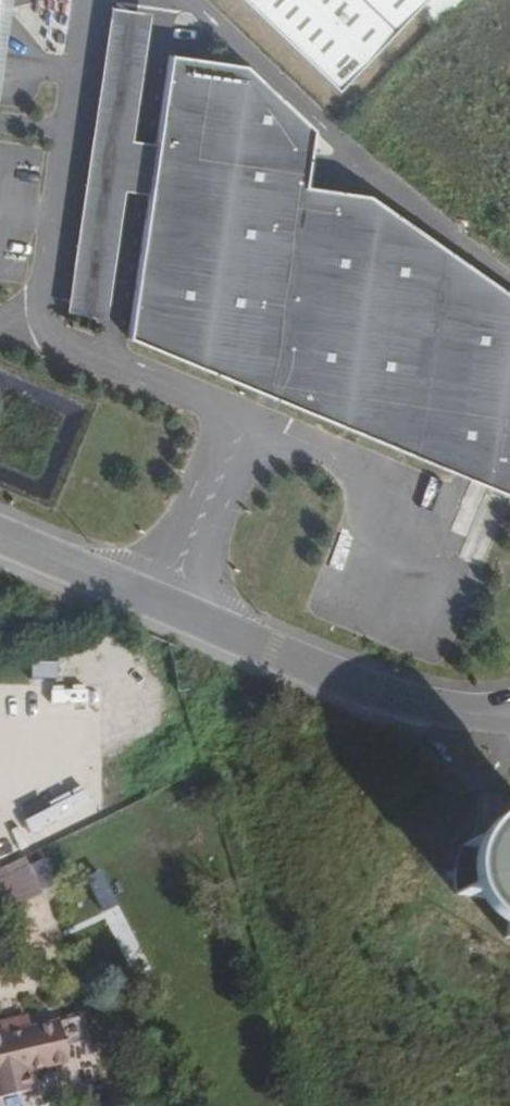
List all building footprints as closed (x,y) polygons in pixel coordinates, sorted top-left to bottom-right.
[(334,94),(412,12),(423,0),(234,0),(334,94)] [(429,28),(456,0),(423,0),(412,12),(429,28)] [(147,193),(153,143),(129,140),(146,14),(105,9),(63,311),(103,316),(120,189),(147,193)] [(354,193),(301,184),(307,131),(238,64),(168,53),(153,143),(147,193),(124,341),(509,491),(509,296),(354,193)] [(448,857),(467,892),(478,886),(509,945),(509,824),(448,857)] [(9,907),(44,893),(29,856),(0,869),(0,886),(9,907)] [(74,1067),(69,1042),(86,1038),(81,1015),(31,1025),(29,1014),(0,1020),(0,1100),(37,1092),(33,1075),(74,1067)]
